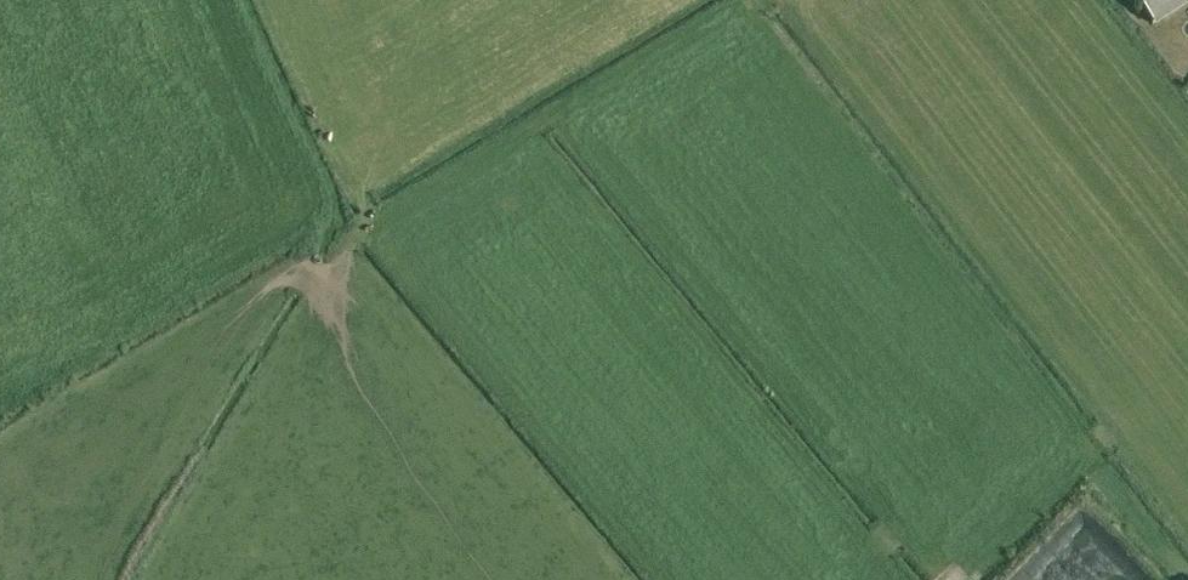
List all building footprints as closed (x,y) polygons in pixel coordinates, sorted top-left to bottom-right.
[(1153,25),(1187,2),(1187,0),(1137,0),(1153,25)]
